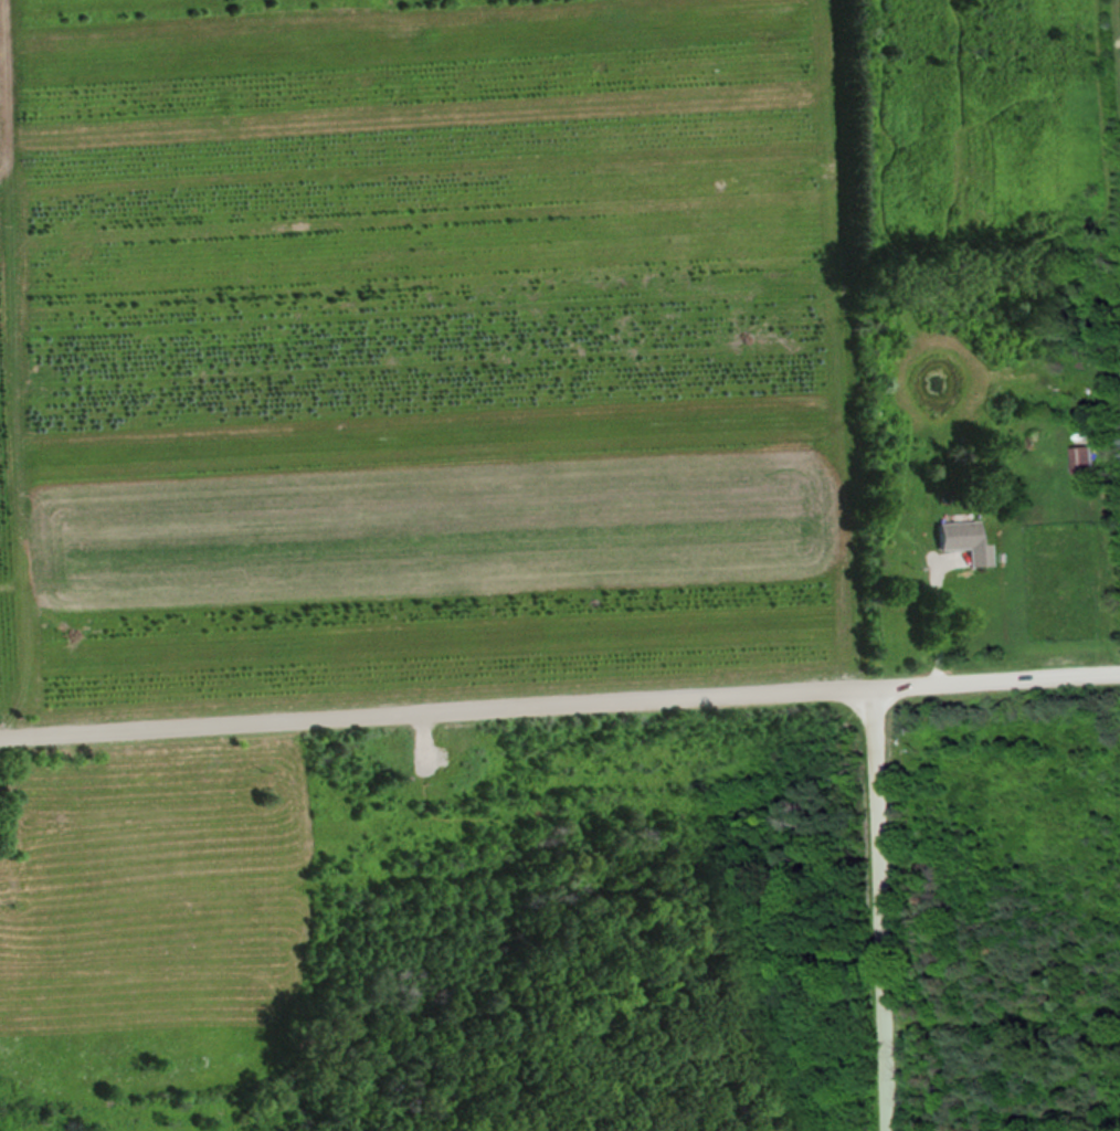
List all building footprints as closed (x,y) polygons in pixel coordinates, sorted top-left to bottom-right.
[(1075,476),(1094,475),(1093,430),(1074,431),(1075,476)] [(970,565),(993,565),(992,543),(982,543),(982,520),(939,521),(939,548),(970,548),(970,565)]
